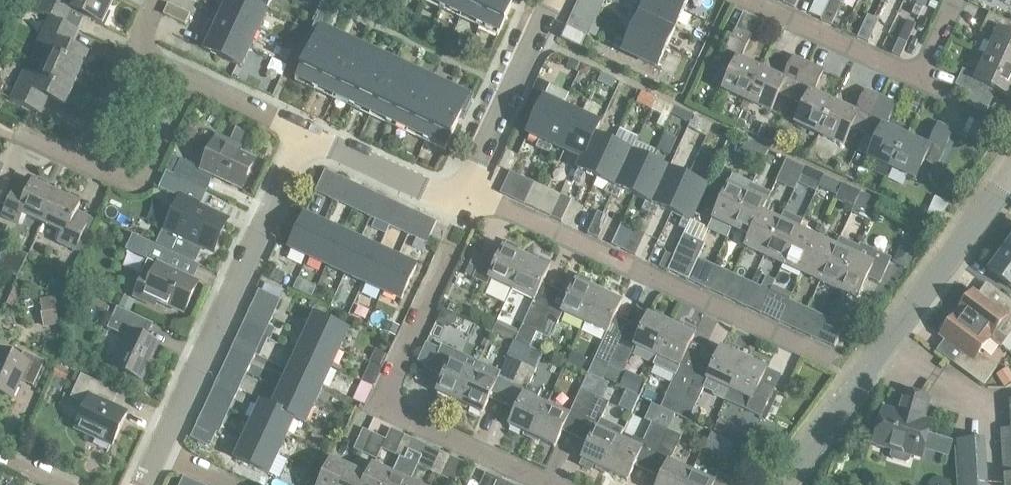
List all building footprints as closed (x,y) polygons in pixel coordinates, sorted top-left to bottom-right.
[(38,11),(50,16),(65,23),(71,10),(103,25),(115,0),(61,0),(60,2),(55,0),(44,0),(38,11)] [(242,0),(221,0),(230,4),(225,15),(259,31),(268,12),(242,0)] [(268,12),(273,0),(242,0),(268,12)] [(322,29),(335,0),(328,0),(314,30),(320,32),(322,29)] [(501,32),(516,0),(433,0),(501,32)] [(633,10),(676,30),(685,11),(662,0),(648,0),(645,7),(636,3),(633,10)] [(685,11),(690,0),(662,0),(685,11)] [(784,4),(795,9),(799,0),(786,0),(784,4)] [(833,0),(831,0),(826,10),(837,15),(842,4),(837,2),(833,0)] [(916,5),(912,14),(918,17),(923,8),(927,0),(905,0),(916,5)] [(169,4),(164,15),(175,20),(180,9),(169,4)] [(191,14),(180,9),(175,20),(186,25),(191,14)] [(676,30),(633,10),(630,17),(638,21),(633,32),(668,48),(676,30)] [(826,10),(822,19),(821,21),(832,26),(837,15),(826,10)] [(1009,35),(1010,31),(1010,22),(989,12),(979,33),(994,40),(987,56),(1010,67),(1010,36),(1009,35)] [(225,15),(220,27),(210,23),(207,29),(251,49),(259,31),(225,15)] [(50,16),(36,46),(52,54),(46,66),(77,80),(89,55),(71,46),(78,29),(65,23),(50,16)] [(594,26),(572,16),(567,25),(589,36),(594,26)] [(869,16),(864,27),(874,32),(879,21),(869,16)] [(561,39),(581,48),(587,35),(567,26),(561,39)] [(874,32),(864,27),(859,38),(869,43),(874,32)] [(251,49),(207,29),(204,36),(213,40),(208,52),(242,68),(251,49)] [(469,102),(468,101),(339,43),(341,37),(322,29),(320,32),(296,83),(316,92),(318,88),(448,147),(469,102)] [(751,38),(736,31),(720,67),(732,72),(723,91),(746,101),(761,71),(748,65),(750,61),(742,57),(751,38)] [(633,32),(628,44),(619,40),(615,47),(659,67),(668,48),(633,32)] [(908,44),(899,40),(893,54),(901,57),(908,44)] [(977,76),(963,69),(956,85),(981,96),(986,86),(1008,97),(1010,91),(1010,67),(987,56),(977,76)] [(571,59),(567,68),(579,73),(583,65),(571,59)] [(775,77),(761,71),(746,101),(770,112),(777,97),(790,103),(806,67),(793,61),(786,78),(777,74),(775,77)] [(583,65),(579,73),(584,76),(589,74),(592,68),(583,64),(583,65)] [(46,66),(40,79),(26,73),(13,101),(37,113),(45,97),(65,106),(77,80),(46,66)] [(823,75),(806,67),(790,103),(803,109),(796,123),(820,134),(833,104),(821,98),(822,95),(815,92),(823,75)] [(612,88),(616,80),(603,74),(599,82),(612,88)] [(655,99),(641,93),(636,104),(650,111),(655,99)] [(848,111),(833,104),(820,134),(843,145),(850,130),(863,136),(879,101),(865,94),(857,111),(849,107),(848,111)] [(614,131),(628,101),(619,97),(606,127),(614,131)] [(563,108),(544,99),(528,134),(541,140),(537,149),(543,152),(563,108)] [(675,108),(657,99),(652,111),(670,119),(671,115),(675,108)] [(897,109),(879,101),(863,136),(876,141),(869,157),(893,168),(907,137),(893,131),(895,128),(889,125),(897,109)] [(563,108),(543,152),(551,155),(555,147),(566,152),(582,117),(563,108)] [(601,126),(582,117),(566,152),(578,158),(574,166),(580,169),(584,160),(585,161),(596,137),(601,126)] [(703,120),(697,133),(707,138),(713,125),(703,120)] [(907,137),(893,168),(916,179),(924,161),(937,167),(953,132),(938,125),(929,144),(921,140),(919,143),(907,137)] [(759,138),(771,144),(777,132),(765,126),(759,138)] [(657,149),(670,155),(677,140),(664,134),(657,149)] [(218,136),(202,170),(185,162),(178,178),(190,184),(207,192),(214,178),(242,191),(256,162),(242,155),(245,149),(218,136)] [(580,169),(579,171),(575,180),(582,183),(586,174),(599,180),(615,145),(596,137),(585,161),(584,160),(580,169)] [(634,154),(615,145),(599,180),(610,185),(606,194),(614,198),(634,154)] [(761,147),(753,163),(762,167),(770,151),(761,147)] [(634,154),(614,198),(619,201),(624,191),(637,198),(653,163),(634,154)] [(805,168),(787,160),(783,170),(800,178),(805,168)] [(653,163),(637,198),(647,202),(643,211),(652,215),(672,172),(653,163)] [(691,180),(672,172),(652,215),(657,218),(661,209),(675,215),(691,180)] [(178,178),(171,175),(168,174),(160,190),(181,200),(166,231),(213,253),(226,225),(209,217),(208,219),(198,214),(200,208),(182,200),(190,184),(178,178)] [(824,176),(818,189),(827,193),(833,181),(824,176)] [(734,177),(709,231),(727,239),(732,228),(749,194),(752,185),(734,177)] [(340,178),(335,189),(344,192),(349,182),(340,178)] [(525,178),(515,200),(520,202),(530,181),(525,178)] [(35,184),(31,193),(13,185),(4,204),(7,206),(1,218),(19,227),(20,225),(27,228),(31,219),(45,225),(59,196),(48,191),(49,189),(49,184),(40,180),(36,183),(36,185),(35,184)] [(691,180),(675,215),(684,219),(680,229),(687,232),(707,188),(691,180)] [(535,183),(530,181),(520,202),(525,204),(535,183)] [(567,182),(561,195),(566,197),(572,184),(567,182)] [(749,194),(732,228),(751,237),(752,237),(763,214),(763,213),(768,203),(772,194),(752,185),(749,194)] [(344,192),(335,189),(331,199),(339,203),(344,192)] [(852,189),(846,203),(855,207),(861,194),(861,193),(852,189)] [(861,194),(855,207),(875,216),(881,203),(861,194)] [(59,196),(45,225),(62,233),(57,244),(76,253),(92,218),(79,212),(82,206),(81,206),(82,204),(81,199),(73,195),(69,199),(68,200),(59,196)] [(386,199),(377,195),(372,206),(381,210),(386,199)] [(560,195),(551,216),(551,217),(556,219),(566,197),(561,195),(560,195)] [(572,200),(566,197),(556,219),(562,222),(572,200)] [(372,206),(367,216),(376,220),(381,210),(372,206)] [(423,216),(414,212),(409,223),(418,227),(423,216)] [(593,236),(603,215),(598,212),(588,234),(593,236)] [(752,237),(751,237),(746,248),(767,257),(783,223),(780,221),(763,214),(752,237)] [(783,223),(767,257),(785,266),(801,231),(800,230),(803,223),(783,214),(780,221),(783,223)] [(609,217),(603,215),(593,236),(599,239),(609,217)] [(308,258),(324,225),(305,216),(290,249),(308,258)] [(418,227),(409,223),(404,234),(413,238),(418,227)] [(342,234),(324,225),(308,258),(327,267),(342,234)] [(630,254),(641,232),(635,229),(625,251),(630,254)] [(913,229),(910,238),(920,242),(923,234),(913,229)] [(801,231),(785,266),(803,274),(819,239),(801,231)] [(646,234),(641,232),(630,254),(636,256),(646,234)] [(361,242),(342,234),(327,267),(346,275),(361,242)] [(134,236),(127,251),(149,261),(143,275),(144,275),(134,298),(156,309),(158,303),(184,315),(199,284),(193,281),(167,268),(173,255),(134,236)] [(684,237),(674,257),(668,271),(686,279),(694,262),(696,258),(702,245),(684,237)] [(838,248),(822,283),(841,291),(861,248),(840,238),(836,247),(838,248)] [(427,244),(417,239),(413,248),(424,253),(427,244)] [(836,247),(819,239),(803,274),(822,283),(838,248),(836,247)] [(361,242),(346,275),(365,284),(380,251),(361,242)] [(484,257),(473,279),(487,285),(489,281),(512,292),(528,259),(519,255),(517,254),(519,249),(507,243),(505,248),(497,264),(484,257)] [(904,244),(895,263),(909,269),(917,251),(904,244)] [(862,245),(861,248),(841,291),(858,299),(868,278),(880,284),(892,258),(862,245)] [(1006,250),(990,272),(1010,287),(1010,254),(1006,250)] [(380,251),(365,284),(383,293),(399,260),(380,251)] [(668,271),(674,257),(666,253),(660,267),(668,271)] [(473,279),(484,257),(476,254),(466,275),(473,279)] [(528,259),(512,292),(534,302),(534,303),(543,284),(550,270),(553,264),(540,258),(537,263),(535,262),(528,259)] [(399,260),(383,293),(402,301),(417,268),(399,260)] [(709,264),(704,275),(714,279),(719,268),(709,264)] [(276,270),(272,280),(281,285),(286,275),(276,270)] [(752,284),(758,286),(763,274),(758,271),(752,284)] [(714,279),(704,275),(699,285),(709,290),(714,279)] [(570,297),(562,315),(584,325),(599,292),(590,288),(592,284),(593,282),(580,276),(577,282),(570,297)] [(53,279),(47,291),(60,297),(63,291),(66,285),(53,279)] [(759,286),(758,286),(752,284),(749,282),(744,293),(754,297),(759,286)] [(266,283),(263,290),(281,299),(285,292),(266,283)] [(15,286),(7,304),(14,307),(22,289),(15,286)] [(775,288),(774,290),(773,293),(786,299),(788,294),(775,288)] [(599,292),(584,325),(607,336),(622,303),(607,296),(599,292)] [(958,315),(991,338),(990,339),(1001,347),(1010,335),(1010,302),(1004,297),(996,308),(974,292),(972,295),(969,293),(961,304),(964,306),(959,313),(960,313),(958,315)] [(754,297),(744,293),(739,304),(749,308),(754,297)] [(125,296),(120,307),(130,312),(131,312),(136,301),(135,301),(125,296)] [(58,305),(56,297),(41,299),(44,314),(57,312),(56,305),(58,305)] [(786,299),(781,310),(791,314),(796,304),(786,299)] [(253,305),(249,313),(260,318),(264,310),(253,305)] [(531,308),(521,330),(516,342),(530,348),(534,340),(537,333),(545,315),(531,308)] [(152,327),(116,310),(108,329),(128,338),(114,369),(143,382),(159,345),(146,339),(152,327)] [(275,315),(264,310),(260,318),(271,323),(275,315)] [(791,314),(781,310),(776,321),(786,325),(791,314)] [(559,321),(545,315),(537,333),(543,336),(551,340),(559,321)] [(666,318),(664,322),(650,315),(634,349),(657,359),(674,322),(666,318)] [(991,338),(958,315),(957,316),(952,322),(948,320),(940,331),(944,333),(941,336),(965,354),(956,365),(984,386),(997,368),(978,355),(990,339),(991,338)] [(317,316),(308,334),(340,350),(349,331),(317,316)] [(833,321),(823,316),(818,327),(828,332),(833,321)] [(389,322),(384,332),(396,337),(400,327),(389,322)] [(45,343),(60,340),(58,326),(42,329),(45,343)] [(657,359),(654,365),(676,375),(666,395),(681,402),(693,375),(680,369),(688,351),(695,336),(694,336),(697,331),(685,326),(684,327),(683,331),(672,326),(657,359)] [(828,332),(818,327),(813,338),(823,342),(828,332)] [(534,340),(530,348),(537,351),(543,336),(537,333),(534,340)] [(340,350),(308,334),(299,353),(332,369),(340,350)] [(609,367),(619,345),(605,338),(595,360),(596,361),(609,367)] [(236,342),(232,350),(232,351),(243,356),(247,347),(236,342)] [(633,351),(619,345),(609,367),(618,371),(623,373),(633,351)] [(1010,345),(1003,361),(1010,365),(1010,345)] [(247,347),(243,356),(254,361),(256,356),(258,352),(257,352),(247,347)] [(693,375),(681,402),(695,408),(704,389),(712,393),(713,393),(713,395),(726,401),(729,392),(745,359),(737,355),(723,348),(715,364),(707,382),(693,375)] [(14,400),(23,381),(34,386),(45,362),(25,353),(22,359),(0,349),(0,393),(14,400)] [(376,350),(371,362),(382,367),(388,356),(376,350)] [(455,357),(441,350),(431,372),(444,378),(437,393),(460,404),(475,372),(474,372),(452,362),(455,357)] [(332,369),(299,353),(290,372),(323,387),(332,369)] [(499,377),(498,378),(513,385),(523,363),(509,356),(501,372),(501,373),(499,377)] [(729,392),(726,401),(748,411),(761,417),(763,418),(776,391),(774,390),(760,384),(767,370),(768,369),(753,362),(745,359),(729,392)] [(595,360),(588,375),(602,381),(605,375),(609,367),(596,361),(595,360)] [(478,362),(474,372),(475,372),(460,404),(483,414),(497,382),(498,378),(499,377),(501,373),(501,372),(478,362)] [(523,363),(513,385),(526,391),(527,390),(529,385),(537,370),(523,363)] [(57,366),(52,376),(53,376),(65,382),(70,373),(57,366)] [(609,367),(605,375),(614,380),(618,371),(609,367)] [(999,378),(1005,388),(1010,384),(1010,372),(1010,371),(999,378)] [(290,372),(282,391),(314,406),(323,387),(290,372)] [(81,375),(71,398),(88,406),(77,429),(113,446),(127,415),(110,407),(117,391),(81,375)] [(621,388),(638,396),(644,383),(626,375),(621,388)] [(219,379),(215,387),(226,392),(230,384),(219,379)] [(230,384),(226,392),(237,397),(239,392),(241,389),(230,384)] [(524,395),(517,412),(510,427),(532,437),(547,406),(536,401),(541,391),(529,385),(527,390),(526,391),(525,394),(524,395)] [(582,390),(572,412),(585,418),(595,396),(582,390)] [(282,391),(273,409),(273,410),(295,420),(306,425),(314,406),(282,391)] [(905,394),(899,415),(886,411),(876,444),(892,449),(890,456),(893,460),(907,464),(910,462),(912,455),(921,458),(931,424),(924,422),(930,401),(905,394)] [(353,414),(366,420),(374,401),(360,395),(353,414)] [(610,403),(595,396),(585,418),(600,425),(602,420),(610,403)] [(262,404),(253,423),(286,438),(295,420),(273,410),(273,409),(262,404)] [(547,406),(532,437),(554,448),(569,416),(547,406)] [(676,415),(666,411),(659,425),(668,430),(669,430),(676,415)] [(201,416),(197,424),(198,424),(209,429),(213,421),(202,416),(201,416)] [(624,430),(602,420),(600,425),(590,444),(590,445),(582,461),(583,461),(580,467),(593,473),(595,467),(605,472),(620,440),(624,431),(624,430)] [(213,421),(209,429),(217,433),(220,434),(224,426),(223,426),(213,421)] [(286,438),(253,423),(245,441),(278,457),(286,438)] [(620,440),(605,472),(627,482),(629,483),(636,467),(645,448),(646,447),(658,452),(668,430),(659,425),(654,423),(654,424),(646,441),(645,442),(634,437),(630,445),(620,440)] [(741,428),(735,441),(749,448),(755,435),(741,428)] [(371,433),(363,429),(359,439),(366,442),(371,433)] [(314,435),(312,438),(317,440),(324,443),(327,435),(316,430),(314,435)] [(669,430),(668,430),(658,452),(672,459),(682,437),(669,430)] [(1001,432),(1004,484),(1010,484),(1010,435),(1010,431),(1001,432)] [(405,435),(400,446),(409,450),(414,440),(405,435)] [(366,442),(359,439),(354,449),(362,452),(366,442)] [(959,484),(988,484),(985,439),(956,441),(959,484)] [(278,457),(245,441),(236,460),(269,475),(278,457)] [(400,446),(395,455),(401,458),(405,460),(409,450),(400,446)] [(442,453),(437,463),(446,467),(451,457),(442,453)] [(388,484),(410,484),(411,484),(420,467),(405,460),(401,458),(392,475),(388,484)] [(350,469),(332,461),(321,484),(343,484),(350,469)] [(437,463),(433,473),(442,477),(446,467),(437,463)] [(662,479),(659,484),(686,484),(692,473),(670,463),(662,479)] [(367,484),(388,484),(392,475),(373,467),(368,477),(370,478),(367,484)] [(350,469),(343,484),(367,484),(370,478),(368,477),(350,469)] [(686,484),(731,484),(733,480),(719,474),(719,475),(715,484),(713,483),(692,473),(686,484)]
